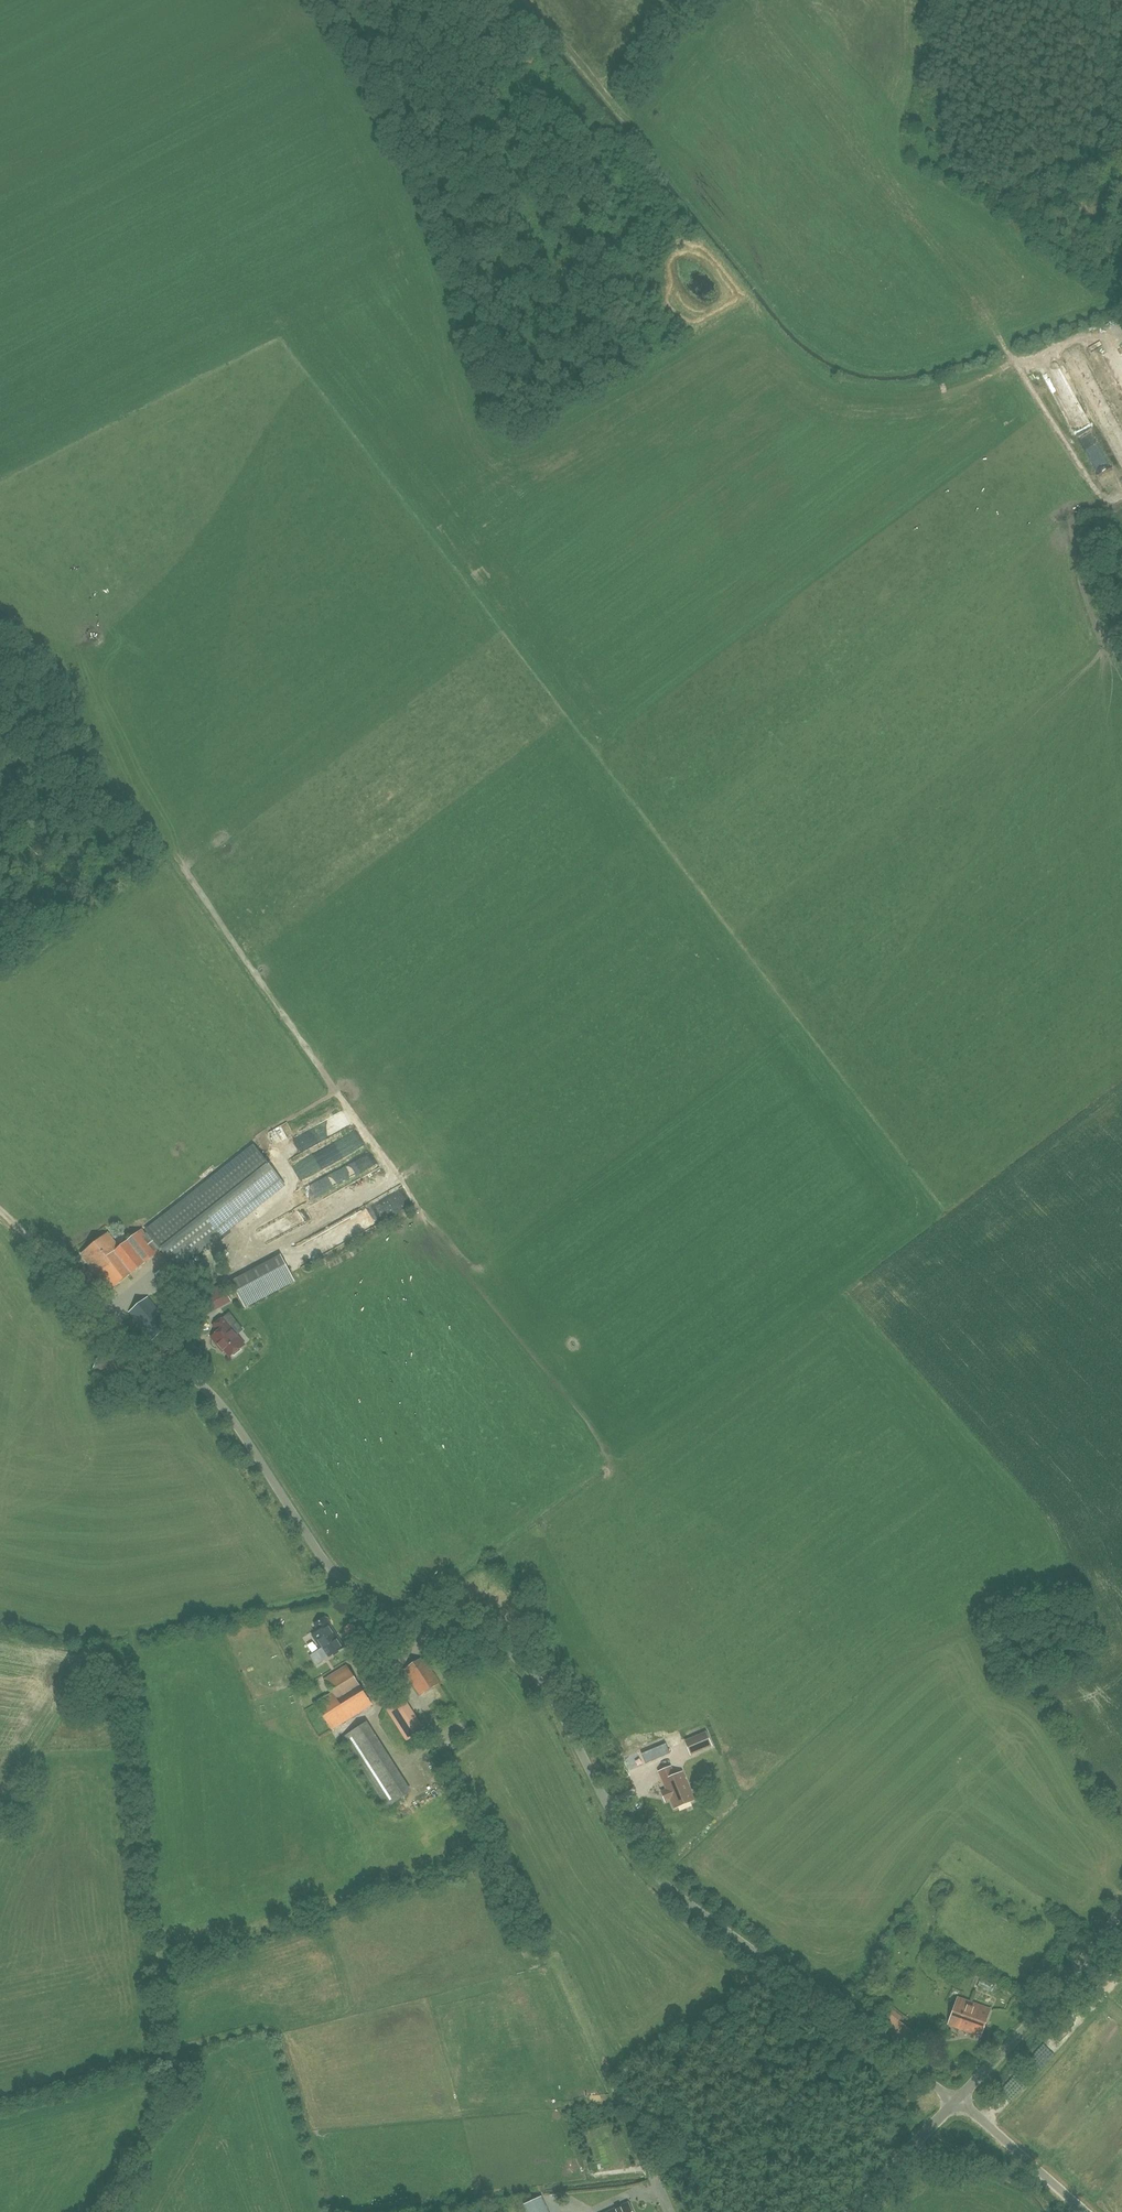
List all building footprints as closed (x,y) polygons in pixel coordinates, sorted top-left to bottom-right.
[(278,1144),(289,1138),(283,1128),(272,1135),(278,1144)] [(359,1136),(324,1149),(330,1163),(364,1150),(359,1136)] [(231,1227),(284,1186),(285,1185),(258,1149),(204,1191),(147,1235),(144,1231),(130,1241),(129,1240),(119,1247),(109,1234),(83,1254),(111,1291),(160,1253),(160,1252),(163,1250),(177,1268),(231,1227)] [(358,1163),(298,1189),(302,1200),(363,1174),(358,1163)] [(324,1250),(362,1232),(356,1218),(297,1247),(296,1245),(286,1250),(296,1271),(304,1267),(299,1257),(314,1249),(315,1251),(323,1247),(324,1250)] [(283,1257),(233,1283),(246,1309),(296,1283),(283,1257)] [(208,1314),(232,1301),(222,1284),(198,1296),(208,1314)] [(152,1341),(170,1326),(148,1298),(129,1313),(152,1341)] [(229,1324),(224,1318),(213,1326),(218,1332),(212,1337),(223,1351),(225,1350),(230,1356),(232,1355),(234,1357),(242,1350),(240,1348),(244,1345),(228,1325),(229,1324)] [(326,1619),(326,1618),(317,1623),(322,1631),(313,1636),(327,1659),(344,1648),(330,1626),(332,1626),(332,1624),(329,1619),(327,1619),(326,1619)] [(421,1696),(440,1683),(423,1658),(404,1671),(421,1696)] [(332,1731),(372,1706),(347,1667),(325,1680),(333,1694),(316,1704),(332,1731)] [(390,1711),(406,1741),(423,1731),(407,1701),(390,1711)] [(582,1715),(591,1710),(587,1703),(578,1708),(582,1715)] [(350,1737),(391,1809),(410,1798),(370,1726),(350,1737)] [(706,1733),(685,1742),(691,1754),(711,1746),(706,1733)] [(666,1744),(641,1754),(646,1764),(670,1753),(666,1744)] [(618,1782),(629,1776),(622,1764),(611,1770),(618,1782)] [(675,1808),(693,1800),(682,1773),(674,1776),(670,1767),(659,1772),(667,1790),(661,1792),(665,1801),(671,1799),(675,1808)] [(981,2038),(990,2010),(957,1999),(948,2027),(981,2038)] [(882,2020),(893,2027),(884,2039),(904,2053),(917,2035),(899,2022),(902,2016),(891,2008),(882,2020)] [(1048,2038),(1042,2045),(1047,2049),(1052,2041),(1048,2038)] [(905,2091),(900,2099),(912,2107),(917,2099),(905,2091)] [(545,2206),(541,2198),(525,2205),(528,2211),(531,2211),(545,2206)] [(608,2211),(632,2211),(628,2203),(608,2211)]
